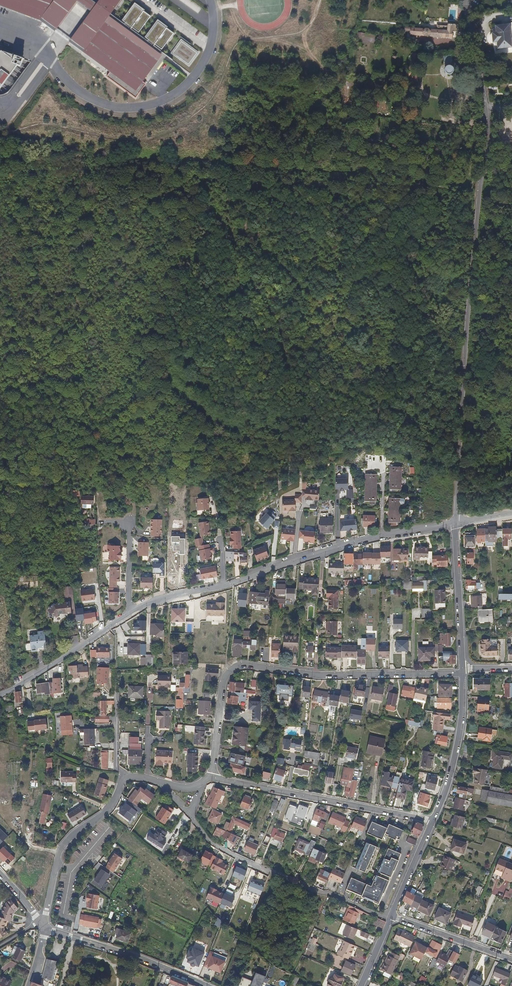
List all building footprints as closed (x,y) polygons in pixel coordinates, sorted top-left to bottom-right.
[(39,24),(53,34),(74,5),(90,17),(68,46),(108,77),(105,82),(134,103),(144,89),(135,82),(154,57),(155,54),(152,51),(153,50),(160,55),(172,39),(166,34),(166,35),(165,34),(165,33),(156,27),(145,43),(147,45),(146,46),(136,39),(149,22),(142,16),(141,17),(140,16),(141,16),(133,10),(122,26),(124,28),(123,29),(109,19),(108,19),(121,1),(120,0),(103,0),(96,9),(95,9),(83,0),(0,0),(0,9),(39,24)] [(121,1),(108,19),(109,19),(124,0),(120,0),(121,1)] [(510,25),(495,26),(496,34),(493,34),(494,42),(496,42),(497,50),(511,48),(511,47),(511,38),(511,39),(510,25)] [(447,40),(448,34),(449,27),(444,26),(443,32),(420,30),(410,29),(409,36),(426,37),(447,40)] [(198,58),(180,44),(169,59),(187,72),(198,58)] [(0,56),(0,90),(15,70),(18,71),(21,63),(13,60),(11,64),(0,56)] [(160,61),(154,57),(135,82),(141,86),(160,61)] [(443,73),(444,75),(445,75),(447,76),(448,75),(450,75),(451,74),(451,72),(451,71),(451,69),(450,68),(449,67),(448,66),(447,66),(445,67),(444,68),(443,69),(442,70),(442,72),(443,73)] [(391,466),(390,476),(402,476),(402,467),(391,466)] [(365,474),(364,488),(376,488),(377,474),(365,474)] [(402,476),(390,476),(390,488),(401,488),(402,476)] [(348,478),(335,478),(335,488),(348,488),(348,478)] [(319,500),(320,490),(305,488),(305,490),(304,496),(304,498),(304,499),(312,500),(312,499),(319,500)] [(376,488),(364,488),(364,501),(376,501),(376,488)] [(294,502),(300,501),(300,496),(300,494),(293,494),(294,499),(281,499),(281,510),(287,509),(287,511),(294,510),(294,502)] [(390,497),(389,509),(400,509),(401,498),(390,497)] [(204,502),(204,499),(196,500),(196,503),(196,504),(196,511),(204,511),(204,502)] [(400,509),(389,509),(389,522),(400,522),(400,509)] [(265,529),(276,517),(268,510),(257,521),(265,529)] [(375,526),(376,515),(363,515),(363,526),(375,526)] [(150,517),(150,534),(161,535),(161,517),(150,517)] [(333,531),(332,518),(319,519),(320,531),(333,531)] [(356,518),(339,520),(339,530),(348,529),(348,530),(353,529),(357,528),(356,518)] [(211,535),(208,521),(198,522),(200,537),(211,535)] [(489,529),(485,529),(485,541),(485,546),(494,546),(494,542),(497,541),(497,539),(497,536),(497,529),(497,527),(489,527),(489,529)] [(285,540),(292,541),(294,529),(280,528),(279,538),(285,539),(285,540)] [(511,529),(502,528),(502,529),(502,531),(503,536),(503,545),(508,545),(508,538),(511,538),(511,529)] [(233,547),(241,547),(240,529),(230,530),(230,536),(229,536),(229,544),(233,543),(233,547)] [(485,541),(485,529),(477,529),(477,541),(485,541)] [(298,530),(297,537),(303,538),(302,541),(314,542),(315,532),(298,530)] [(472,545),(472,552),(475,552),(475,541),(475,536),(471,536),(471,532),(465,532),(466,546),(472,545)] [(178,553),(184,553),(184,539),(179,539),(179,537),(171,536),(171,542),(174,542),(174,545),(173,545),(172,551),(178,551),(178,553)] [(196,547),(197,546),(203,545),(202,538),(194,539),(196,547)] [(141,539),(139,552),(149,553),(150,540),(141,539)] [(113,543),(111,543),(111,544),(111,559),(114,559),(121,559),(121,555),(120,555),(120,551),(119,546),(115,545),(114,544),(113,543)] [(200,560),(212,558),(211,553),(215,552),(214,547),(210,548),(209,544),(203,545),(197,546),(200,560)] [(263,545),(252,549),(256,560),(267,556),(263,545)] [(380,553),(380,557),(390,557),(390,547),(380,547),(380,553)] [(432,556),(432,551),(428,551),(428,547),(415,547),(415,560),(432,561),(432,556)] [(394,549),(394,560),(408,560),(408,549),(404,549),(403,549),(394,549)] [(225,552),(225,559),(234,559),(233,550),(224,550),(225,552)] [(372,565),(372,553),(363,552),(363,554),(363,564),(372,565)] [(380,565),(380,557),(380,553),(372,553),(372,565),(380,565)] [(352,554),(344,554),(344,561),(344,563),(344,564),(352,563),(352,554)] [(363,554),(354,554),(354,569),(357,569),(358,564),(363,564),(363,554)] [(432,561),(432,566),(447,565),(447,555),(432,556),(432,561)] [(154,561),(153,568),(153,570),(153,572),(160,573),(160,574),(164,574),(165,561),(159,561),(154,561)] [(344,564),(344,563),(340,563),(340,561),(335,561),(335,564),(329,563),(328,572),(339,572),(339,575),(344,575),(344,573),(344,564)] [(111,582),(109,582),(109,587),(116,588),(116,581),(119,581),(119,567),(111,566),(111,582)] [(211,568),(211,566),(199,569),(201,579),(208,577),(208,578),(213,577),(213,576),(216,575),(215,567),(211,568)] [(149,586),(153,586),(153,577),(141,576),(141,585),(144,585),(144,586),(149,587),(149,586)] [(303,576),(299,576),(299,584),(303,585),(303,587),(310,588),(311,581),(311,578),(303,578),(303,576)] [(319,579),(311,578),(311,581),(310,588),(313,588),(313,594),(318,595),(319,583),(319,579)] [(432,580),(420,581),(420,582),(413,583),(413,588),(423,588),(424,590),(427,590),(427,584),(432,584),(432,580)] [(476,588),(476,581),(471,581),(471,580),(467,580),(467,588),(476,588)] [(286,588),(287,584),(276,584),(275,593),(286,594),(286,588)] [(511,593),(503,593),(503,586),(503,585),(499,586),(499,599),(508,599),(508,600),(511,600),(511,599),(511,593)] [(64,596),(73,595),(72,586),(66,587),(63,588),(64,596)] [(112,592),(112,603),(118,603),(119,591),(118,591),(118,588),(116,588),(109,587),(108,587),(108,591),(109,592),(112,592)] [(286,594),(286,598),(295,598),(296,588),(286,588),(286,594)] [(94,589),(81,590),(82,601),(95,599),(94,589)] [(338,590),(326,589),(326,597),(328,597),(329,597),(329,601),(329,609),(337,609),(338,590)] [(444,593),(437,594),(438,602),(449,601),(449,593),(450,593),(450,589),(444,589),(444,593)] [(265,594),(264,593),(251,592),(250,606),(261,607),(261,609),(268,609),(270,591),(266,591),(265,594)] [(247,593),(239,593),(238,606),(246,607),(247,593)] [(451,604),(450,593),(449,593),(449,601),(438,602),(438,605),(451,604)] [(471,603),(471,607),(480,606),(481,606),(480,596),(472,596),(473,603),(471,603)] [(65,603),(65,604),(62,605),(61,604),(56,604),(56,605),(54,605),(51,610),(51,613),(56,617),(57,616),(59,615),(63,614),(63,613),(66,613),(66,614),(71,613),(70,602),(65,603)] [(225,603),(216,603),(216,604),(208,604),(207,616),(225,617),(225,603)] [(85,620),(84,614),(83,608),(75,609),(77,621),(85,620)] [(479,609),(480,624),(493,623),(492,608),(479,609)] [(185,610),(172,609),(172,621),(184,621),(185,610)] [(431,616),(430,609),(422,609),(422,617),(431,616)] [(96,621),(96,613),(89,614),(84,614),(85,620),(85,624),(93,623),(93,622),(96,621)] [(402,619),(394,619),(394,629),(402,629),(402,619)] [(146,621),(137,620),(137,623),(134,623),(133,630),(146,631),(146,621)] [(337,635),(338,621),(328,621),(327,635),(337,635)] [(165,625),(165,623),(150,622),(150,633),(157,633),(159,635),(164,636),(165,625)] [(37,648),(46,647),(45,631),(38,631),(38,635),(30,635),(32,651),(37,651),(37,648)] [(441,643),(443,644),(446,644),(446,645),(451,645),(450,633),(446,633),(445,633),(440,633),(441,638),(441,643)] [(298,636),(284,635),(284,648),(293,649),(293,652),(297,652),(298,636)] [(242,647),(255,648),(256,641),(252,640),(252,637),(243,637),(243,640),(242,647)] [(366,638),(366,650),(375,650),(375,638),(366,638)] [(242,647),(243,640),(234,639),(233,656),(241,657),(242,647)] [(489,639),(481,639),(481,644),(480,644),(480,651),(482,654),(485,656),(496,656),(496,646),(489,646),(489,639)] [(397,640),(397,650),(408,650),(408,640),(397,640)] [(430,656),(433,656),(433,651),(433,646),(433,644),(429,644),(429,640),(423,640),(423,644),(419,644),(419,660),(430,660),(430,656)] [(146,644),(128,643),(127,646),(127,654),(145,655),(146,644)] [(271,657),(280,657),(280,649),(281,644),(272,644),(271,657)] [(342,656),(342,657),(357,657),(357,649),(357,645),(342,645),(342,646),(342,647),(342,656)] [(103,646),(102,646),(100,657),(110,657),(110,647),(103,647),(103,646)] [(386,658),(390,658),(390,649),(390,646),(378,646),(378,656),(382,656),(386,656),(386,658)] [(314,659),(314,654),(314,647),(306,647),(306,658),(314,659)] [(342,656),(342,647),(326,647),(326,656),(330,656),(333,656),(333,658),(337,658),(337,656),(342,656)] [(357,663),(366,663),(366,650),(357,649),(357,657),(357,663)] [(187,663),(187,651),(174,651),(174,663),(187,663)] [(452,655),(452,651),(443,651),(443,655),(446,655),(446,663),(455,663),(455,659),(455,655),(452,655)] [(83,668),(83,665),(68,665),(69,675),(72,675),(72,678),(79,678),(80,677),(83,677),(83,676),(83,672),(83,668)] [(109,667),(97,667),(96,682),(106,683),(107,675),(108,675),(109,667)] [(210,668),(206,668),(205,676),(204,681),(211,682),(211,678),(217,679),(218,670),(209,669),(210,668)] [(179,683),(179,687),(183,687),(183,690),(183,692),(183,699),(184,699),(187,699),(187,695),(188,695),(189,690),(187,690),(187,687),(189,687),(189,675),(185,674),(185,683),(179,683)] [(171,677),(157,676),(157,686),(165,686),(165,688),(170,688),(170,686),(171,686),(171,677)] [(61,678),(52,679),(53,682),(48,683),(50,694),(61,693),(61,678)] [(490,679),(474,679),(474,689),(489,689),(490,679)] [(230,682),(229,692),(244,693),(244,683),(230,682)] [(49,689),(48,683),(36,684),(37,693),(44,692),(44,694),(50,694),(49,689)] [(294,696),(294,685),(276,684),(276,695),(280,695),(281,694),(288,694),(288,696),(294,696)] [(356,684),(354,694),(364,696),(366,686),(356,684)] [(449,695),(451,695),(451,684),(439,684),(439,695),(449,695)] [(414,697),(416,689),(404,686),(402,695),(410,697),(410,696),(414,697)] [(143,687),(129,687),(129,697),(142,698),(143,687)] [(303,687),(302,696),(304,696),(309,697),(310,692),(310,687),(303,687)] [(385,688),(374,687),(372,698),(382,700),(385,688)] [(393,688),(389,687),(387,694),(390,695),(387,704),(390,705),(390,707),(393,708),(393,706),(395,707),(397,696),(391,695),(393,688)] [(427,695),(428,691),(416,687),(416,689),(414,697),(422,700),(425,700),(427,695)] [(329,704),(330,697),(326,696),(327,692),(315,690),(313,700),(325,702),(325,703),(325,706),(328,707),(329,704)] [(341,690),(340,696),(339,701),(348,703),(350,692),(341,690)] [(228,699),(227,703),(237,704),(238,695),(235,695),(235,696),(231,696),(230,699),(228,699)] [(340,696),(330,695),(330,697),(329,704),(338,705),(339,701),(340,696)] [(449,695),(439,695),(439,697),(437,697),(437,706),(450,707),(451,699),(449,699),(449,695)] [(490,697),(482,697),(482,699),(479,699),(478,710),(488,711),(489,703),(492,703),(492,704),(495,704),(496,698),(492,697),(490,697)] [(202,700),(200,700),(199,714),(209,715),(210,701),(202,700)] [(249,707),(249,716),(261,716),(261,708),(249,707)] [(349,709),(348,718),(360,719),(361,710),(349,709)] [(169,728),(169,711),(160,710),(160,712),(157,712),(156,720),(160,720),(159,728),(169,728)] [(449,714),(449,713),(434,710),(434,712),(435,713),(435,716),(433,729),(437,729),(442,730),(443,726),(442,725),(443,717),(450,719),(451,714),(449,714)] [(72,725),(71,720),(71,716),(60,717),(61,736),(73,735),(72,725)] [(46,730),(45,720),(31,721),(32,731),(46,730)] [(204,738),(205,727),(195,726),(194,744),(205,745),(206,738),(204,738)] [(235,738),(234,744),(246,745),(248,728),(235,726),(235,730),(234,738),(235,738)] [(480,727),(478,739),(490,741),(492,729),(480,727)] [(93,733),(92,729),(79,729),(79,732),(85,733),(85,745),(94,745),(94,733),(93,733)] [(442,735),(442,730),(437,729),(435,741),(446,744),(447,737),(442,735)] [(370,748),(369,752),(382,755),(385,740),(369,736),(367,747),(370,748)] [(301,750),(302,740),(292,738),(291,739),(284,738),(283,744),(285,744),(284,749),(290,750),(290,747),(295,748),(295,749),(301,750)] [(138,745),(138,741),(138,739),(130,739),(130,740),(129,752),(129,765),(141,765),(141,752),(141,751),(141,745),(138,745)] [(195,753),(195,748),(187,747),(187,753),(188,753),(188,767),(198,767),(198,753),(195,753)] [(346,757),(356,759),(358,749),(348,747),(346,757)] [(422,753),(420,765),(430,767),(433,756),(432,755),(433,751),(427,750),(422,749),(421,753),(422,753)] [(493,750),(492,758),(494,758),(493,767),(502,768),(503,758),(511,760),(511,753),(493,750)] [(307,757),(319,759),(320,753),(308,751),(307,757)] [(164,765),(173,766),(173,753),(157,753),(156,765),(157,765),(157,768),(163,768),(164,765)] [(231,756),(230,762),(233,763),(243,766),(245,756),(231,753),(230,756),(231,756)] [(233,763),(230,762),(228,770),(243,774),(245,766),(243,766),(233,763)] [(294,767),(293,773),(298,774),(299,776),(302,776),(304,775),(308,776),(311,766),(313,767),(313,769),(319,770),(320,765),(318,765),(304,762),(303,765),(300,765),(299,765),(298,765),(297,768),(294,767)] [(347,785),(346,787),(347,787),(350,788),(354,770),(354,769),(346,767),(345,770),(344,773),(343,773),(340,784),(347,785)] [(486,769),(473,767),(472,773),(474,773),(476,773),(475,777),(474,783),(483,784),(486,769)] [(284,771),(275,768),(274,774),(272,779),(282,781),(284,771)] [(350,788),(348,796),(354,796),(357,781),(356,780),(358,771),(354,770),(350,788)] [(326,776),(325,782),(334,783),(336,773),(327,771),(326,776)] [(381,784),(391,787),(394,777),(389,776),(389,772),(383,771),(381,779),(382,780),(381,784)] [(265,778),(272,780),(272,779),(274,774),(267,772),(266,772),(265,778)] [(73,773),(62,773),(63,783),(74,782),(73,773)] [(438,778),(428,775),(425,786),(434,789),(438,778)] [(398,788),(400,777),(394,776),(394,777),(391,787),(392,787),(398,788)] [(91,794),(100,798),(106,785),(105,785),(107,780),(99,777),(97,782),(91,794)] [(398,788),(396,796),(404,798),(407,785),(411,786),(413,780),(400,777),(398,788)] [(467,788),(465,787),(458,786),(457,792),(460,792),(459,796),(465,797),(467,788)] [(491,786),(490,791),(482,789),(480,800),(511,806),(511,795),(507,794),(508,789),(505,788),(501,788),(491,786)] [(208,801),(207,804),(217,809),(222,796),(223,796),(225,792),(215,787),(210,801),(208,801)] [(131,796),(128,800),(135,805),(141,798),(142,798),(149,804),(154,795),(146,789),(144,791),(140,788),(133,788),(128,794),(131,796)] [(49,814),(53,796),(45,795),(41,812),(42,813),(40,823),(45,824),(48,814),(49,814)] [(250,798),(244,796),(241,805),(248,809),(252,800),(250,798)] [(276,797),(275,798),(271,808),(274,810),(279,798),(276,797)] [(464,799),(456,797),(453,807),(464,810),(465,808),(462,807),(464,799)] [(285,800),(281,798),(277,809),(281,811),(285,800)] [(137,812),(126,803),(119,813),(130,821),(137,812)] [(299,805),(297,809),(295,808),(296,806),(290,804),(284,819),(290,821),(293,813),(296,814),(295,815),(304,819),(308,808),(299,805)] [(164,807),(156,818),(165,824),(175,810),(167,805),(165,808),(164,807)] [(87,814),(82,806),(68,814),(72,822),(75,820),(76,820),(87,814)] [(325,813),(316,809),(313,818),(319,821),(321,816),(324,817),(325,813)] [(218,823),(221,815),(213,810),(209,819),(218,823)] [(333,811),(329,821),(342,827),(341,830),(346,832),(350,821),(346,820),(347,817),(333,811)] [(465,818),(455,815),(452,825),(462,828),(465,818)] [(230,833),(233,826),(234,824),(237,818),(232,816),(231,819),(232,819),(228,827),(226,831),(230,833)] [(367,822),(356,817),(353,824),(352,826),(363,831),(367,822)] [(237,818),(234,824),(244,829),(244,830),(245,830),(247,831),(250,824),(237,818)] [(366,832),(384,840),(386,835),(398,841),(403,830),(400,828),(401,826),(393,823),(392,825),(389,824),(388,826),(384,824),(383,826),(376,823),(377,820),(372,818),(366,832)] [(423,828),(424,825),(416,822),(412,832),(419,836),(419,834),(423,828)] [(307,834),(317,838),(318,838),(318,836),(322,828),(311,823),(307,834)] [(234,842),(237,836),(230,833),(226,831),(223,830),(217,827),(213,834),(219,837),(220,833),(223,834),(222,836),(227,838),(227,839),(234,842)] [(147,838),(161,848),(164,844),(161,842),(162,840),(167,833),(159,828),(157,831),(156,831),(154,835),(150,832),(147,838)] [(279,843),(277,847),(280,849),(283,842),(281,841),(284,834),(277,831),(277,829),(274,828),(270,836),(274,837),(273,838),(275,839),(280,841),(279,843)] [(270,837),(266,835),(262,843),(267,845),(270,837)] [(314,848),(316,842),(311,840),(310,842),(299,838),(294,849),(310,856),(312,851),(314,848)] [(454,839),(450,851),(459,854),(460,852),(464,854),(467,844),(454,839)] [(258,845),(256,844),(248,840),(245,849),(251,851),(250,853),(254,855),(258,845)] [(355,868),(367,873),(378,847),(367,842),(355,868)] [(3,847),(0,850),(0,860),(3,862),(4,861),(8,864),(15,858),(3,847)] [(310,856),(309,859),(315,861),(316,859),(321,861),(321,862),(322,863),(326,854),(319,851),(319,850),(314,848),(312,851),(310,856)] [(361,896),(378,903),(385,887),(386,887),(389,880),(388,880),(390,876),(391,877),(401,853),(388,848),(379,871),(382,872),(380,876),(376,874),(372,886),(351,877),(345,890),(349,892),(350,890),(358,893),(357,895),(361,897),(361,896)] [(191,855),(182,850),(178,857),(188,862),(191,855)] [(213,855),(213,854),(205,850),(202,857),(200,861),(208,865),(213,855)] [(106,867),(113,872),(123,858),(115,853),(108,864),(106,867)] [(208,865),(211,867),(216,857),(213,855),(208,865)] [(440,866),(451,870),(455,859),(444,855),(443,859),(442,862),(440,866)] [(222,862),(223,860),(216,857),(211,867),(210,868),(224,875),(229,866),(222,862)] [(500,858),(495,868),(506,873),(504,879),(510,882),(511,878),(511,865),(500,858)] [(247,871),(236,866),(232,876),(243,880),(247,871)] [(332,879),(341,882),(343,877),(344,874),(333,868),(331,873),(328,879),(332,880),(332,879)] [(95,880),(102,885),(109,874),(102,869),(95,880)] [(327,882),(328,879),(331,873),(321,869),(317,878),(327,882)] [(246,893),(259,898),(261,892),(263,889),(250,883),(246,893)] [(211,887),(207,898),(220,904),(224,894),(217,891),(215,890),(215,889),(211,887)] [(404,897),(403,900),(407,902),(411,904),(415,894),(410,892),(412,889),(409,887),(404,897)] [(505,890),(504,897),(511,898),(511,892),(511,888),(509,888),(509,891),(505,890)] [(88,898),(87,901),(86,907),(97,909),(99,896),(99,895),(89,893),(89,894),(88,893),(87,898),(88,898)] [(411,904),(413,905),(418,907),(422,899),(423,898),(415,894),(411,904)] [(9,921),(11,917),(10,916),(12,911),(16,908),(9,899),(5,903),(3,907),(0,912),(0,916),(7,920),(9,921)] [(418,907),(417,909),(429,915),(433,905),(422,899),(418,907)] [(362,914),(363,911),(352,906),(350,905),(344,920),(354,924),(358,913),(362,914)] [(450,913),(439,908),(435,918),(446,923),(450,913)] [(474,918),(458,912),(453,923),(461,926),(463,922),(472,926),(474,918)] [(99,917),(81,914),(79,923),(82,924),(97,927),(99,917)] [(386,922),(386,921),(376,917),(373,924),(383,928),(386,922)] [(490,937),(495,926),(488,922),(482,933),(490,937)] [(356,928),(347,924),(342,934),(353,938),(357,929),(356,928)] [(490,937),(490,938),(501,943),(506,931),(495,926),(490,937)] [(130,934),(119,928),(114,937),(126,943),(130,934)] [(411,944),(415,937),(403,930),(402,931),(398,930),(394,938),(411,946),(411,944)] [(337,954),(348,959),(349,955),(350,956),(355,945),(344,940),(340,951),(339,950),(337,954)] [(429,948),(427,948),(425,952),(436,957),(442,945),(433,940),(429,948)] [(307,947),(313,950),(316,945),(313,943),(310,942),(309,942),(307,947)] [(425,952),(427,948),(416,942),(410,953),(422,959),(425,952)] [(21,962),(24,955),(23,955),(25,951),(19,948),(13,959),(21,962)] [(188,950),(186,957),(188,958),(187,961),(190,963),(190,964),(190,965),(191,966),(192,966),(193,966),(194,966),(195,965),(198,967),(204,953),(192,948),(191,951),(188,950)] [(449,959),(453,951),(450,949),(447,954),(442,951),(438,959),(437,961),(440,963),(440,964),(445,967),(449,959)] [(459,956),(460,954),(453,951),(449,959),(455,963),(459,956)] [(214,953),(209,952),(203,966),(208,968),(215,971),(220,973),(221,971),(225,962),(212,957),(214,953)] [(400,956),(393,952),(391,956),(388,955),(381,970),(391,974),(400,956)] [(226,958),(214,953),(212,957),(225,962),(226,958)] [(57,961),(47,959),(41,977),(46,978),(52,980),(57,961)] [(355,965),(346,961),(341,971),(351,975),(355,965)] [(460,968),(459,969),(456,967),(452,974),(455,976),(455,978),(462,981),(468,972),(460,968)] [(506,985),(509,977),(506,976),(508,972),(496,967),(493,975),(504,979),(502,984),(506,985)] [(266,976),(255,972),(252,980),(242,976),(238,985),(262,985),(266,976)] [(339,984),(341,984),(342,981),(341,980),(342,977),(334,974),(332,978),(330,977),(326,985),(328,985),(338,985),(339,984)] [(473,974),(468,983),(473,985),(480,985),(483,979),(473,974)] [(11,982),(11,981),(0,976),(0,985),(9,985),(11,982)] [(172,977),(169,982),(172,983),(171,985),(192,985),(189,984),(175,978),(172,977)]
